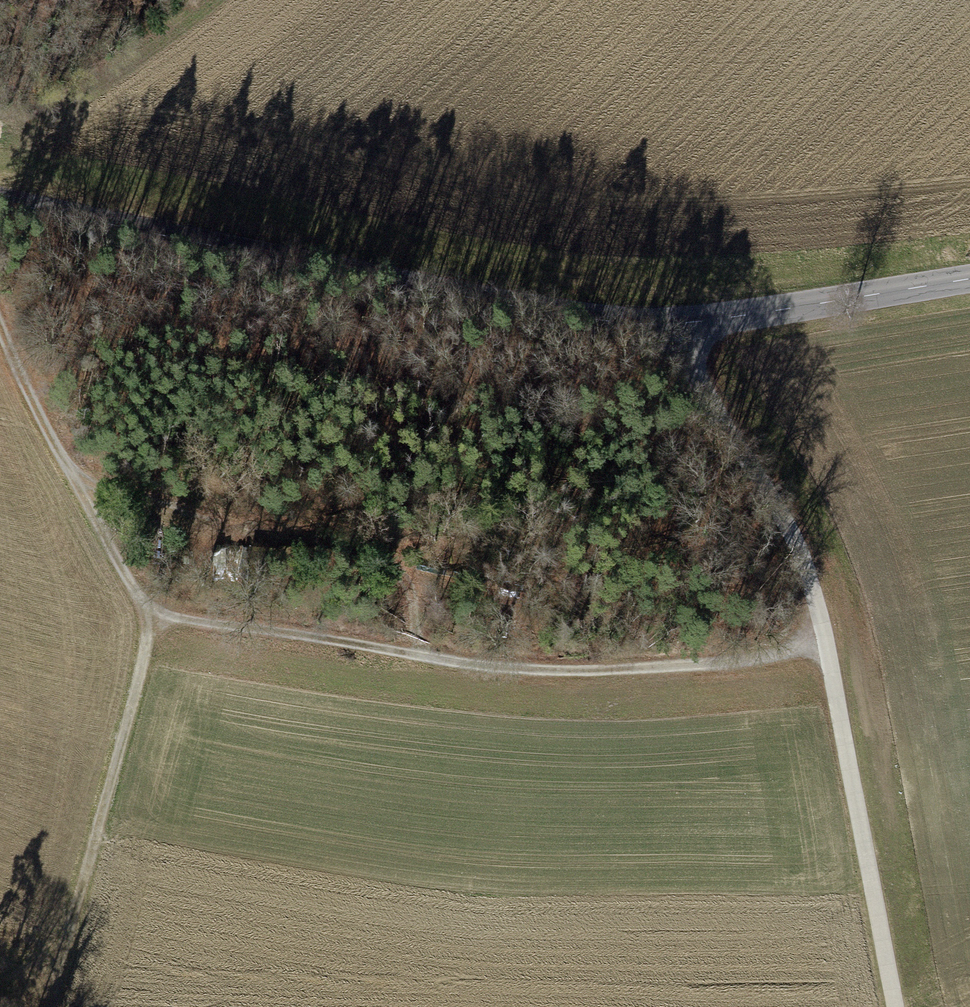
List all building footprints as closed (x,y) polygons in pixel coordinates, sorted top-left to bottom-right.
[(506,638),(507,625),(492,623),(490,636),(506,638)]
